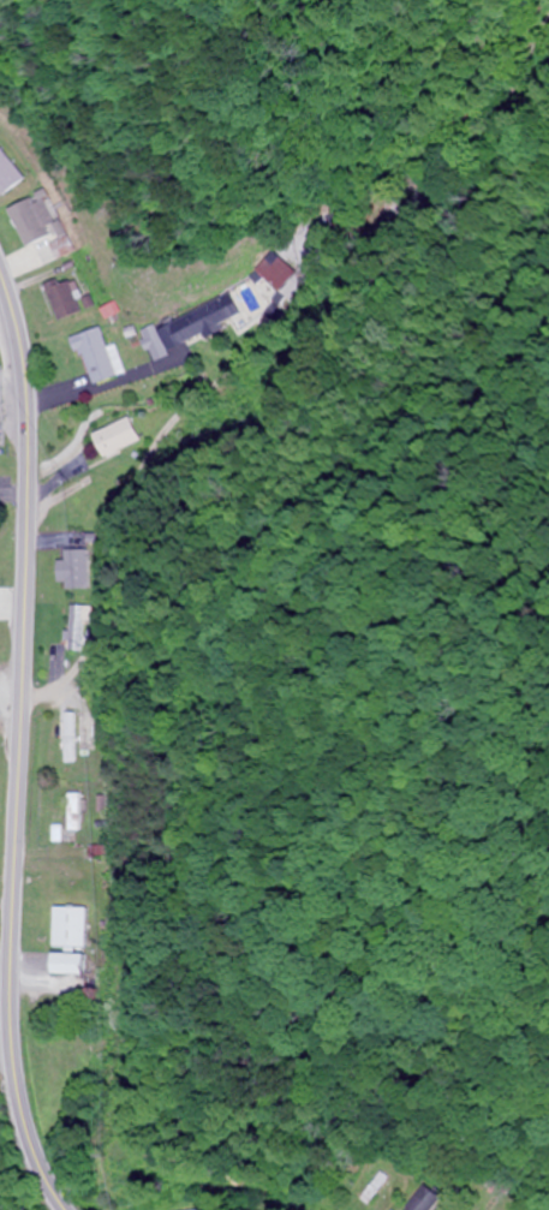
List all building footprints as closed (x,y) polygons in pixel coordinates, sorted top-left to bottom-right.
[(27,180),(0,146),(0,188),(6,196),(27,180)] [(30,221),(38,216),(32,204),(23,208),(19,200),(7,207),(35,260),(47,253),(30,221)] [(260,270),(281,292),(299,274),(278,252),(260,270)] [(46,289),(62,321),(85,310),(69,278),(46,289)] [(162,328),(160,324),(145,331),(158,360),(227,330),(225,325),(246,315),(238,295),(162,328)] [(121,377),(106,328),(80,336),(94,385),(121,377)] [(94,435),(105,457),(139,439),(128,417),(94,435)] [(60,561),(60,589),(86,589),(86,550),(66,550),(66,561),(60,561)] [(81,619),(87,619),(87,607),(71,606),(69,650),(80,650),(81,619)] [(78,793),(67,793),(67,830),(78,830),(78,793)] [(52,947),(84,947),(84,907),(53,907),(52,947)] [(84,974),(84,953),(52,953),(52,974),(84,974)] [(429,1184),(413,1209),(438,1209),(447,1196),(429,1184)]
